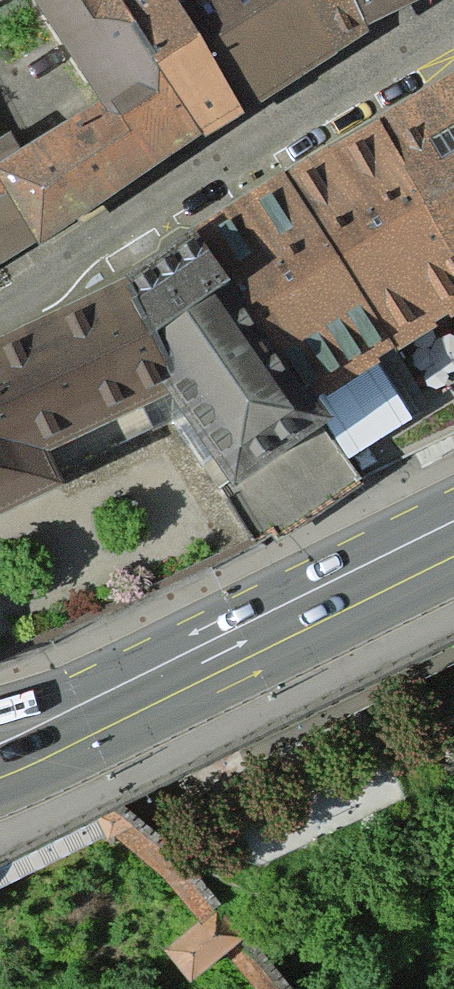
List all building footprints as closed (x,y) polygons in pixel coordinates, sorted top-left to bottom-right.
[(38,241),(202,130),(121,0),(39,0),(109,99),(22,151),(10,130),(0,136),(0,176),(5,173),(19,194),(0,207),(0,261),(38,241)] [(202,130),(241,104),(173,0),(121,0),(202,130)] [(365,22),(355,0),(173,0),(241,104),(365,22)] [(412,0),(355,0),(365,22),(412,0)] [(293,182),(440,408),(453,400),(453,87),(404,116),(309,172),(293,182)] [(351,461),(440,408),(293,182),(274,193),(198,238),(351,461)] [(198,238),(143,272),(127,281),(0,345),(0,511),(65,483),(50,451),(174,393),(263,534),(365,485),(351,461),(198,238)] [(127,800),(99,818),(108,833),(116,828),(136,815),(127,800)] [(168,839),(136,815),(116,828),(153,857),(202,921),(221,906),(168,839)] [(244,933),(221,906),(202,921),(168,949),(191,977),(222,951),(238,937),(244,933)] [(238,937),(222,951),(253,988),(281,988),(238,937)]
